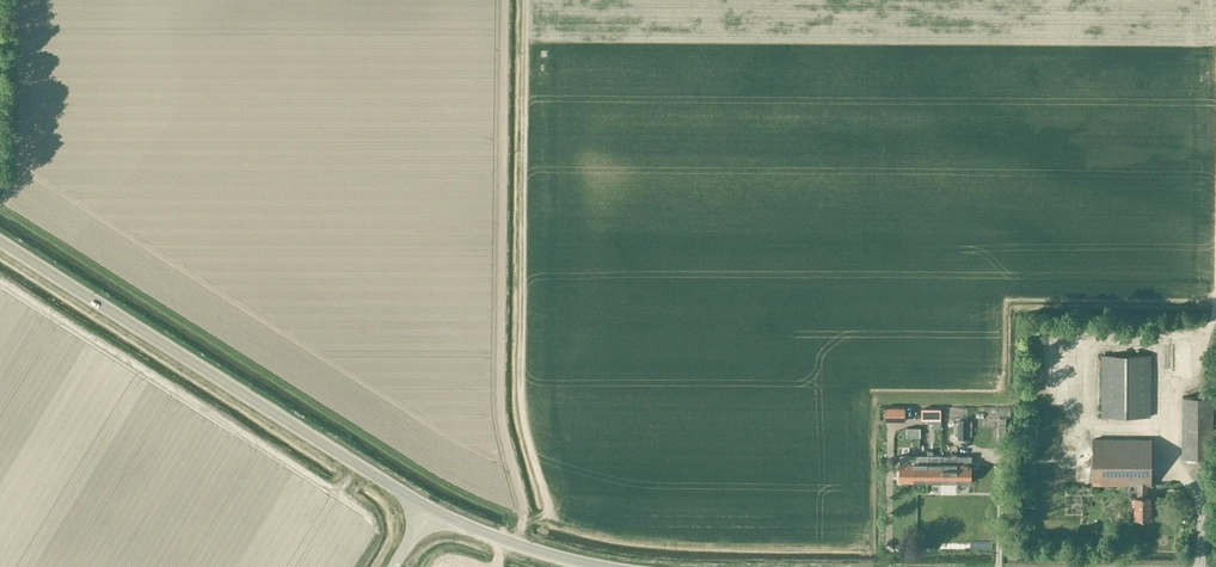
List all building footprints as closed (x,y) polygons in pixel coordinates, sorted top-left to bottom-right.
[(1186,378),(1187,347),(1160,346),(1160,378),(1186,378)] [(1100,355),(1100,416),(1149,416),(1149,355),(1100,355)] [(1187,379),(1177,380),(1179,396),(1189,395),(1187,379)] [(1212,458),(1212,396),(1181,396),(1181,458),(1212,458)] [(905,421),(905,409),(884,409),(884,421),(905,421)] [(957,438),(967,438),(967,419),(957,419),(957,438)] [(931,438),(921,438),(920,450),(931,450),(931,438)] [(1149,484),(1149,476),(1150,439),(1092,439),(1092,484),(1136,484),(1136,496),(1133,496),(1133,518),(1149,518),(1149,496),(1146,496),(1146,484),(1149,484)] [(957,455),(956,455),(956,454),(950,454),(950,455),(942,455),(942,457),(942,481),(956,481),(957,455)] [(927,481),(927,455),(900,455),(900,480),(912,480),(912,481),(927,481)] [(933,457),(933,455),(927,455),(927,481),(942,481),(942,457),(933,457)] [(957,455),(956,481),(971,481),(972,455),(957,455)]
